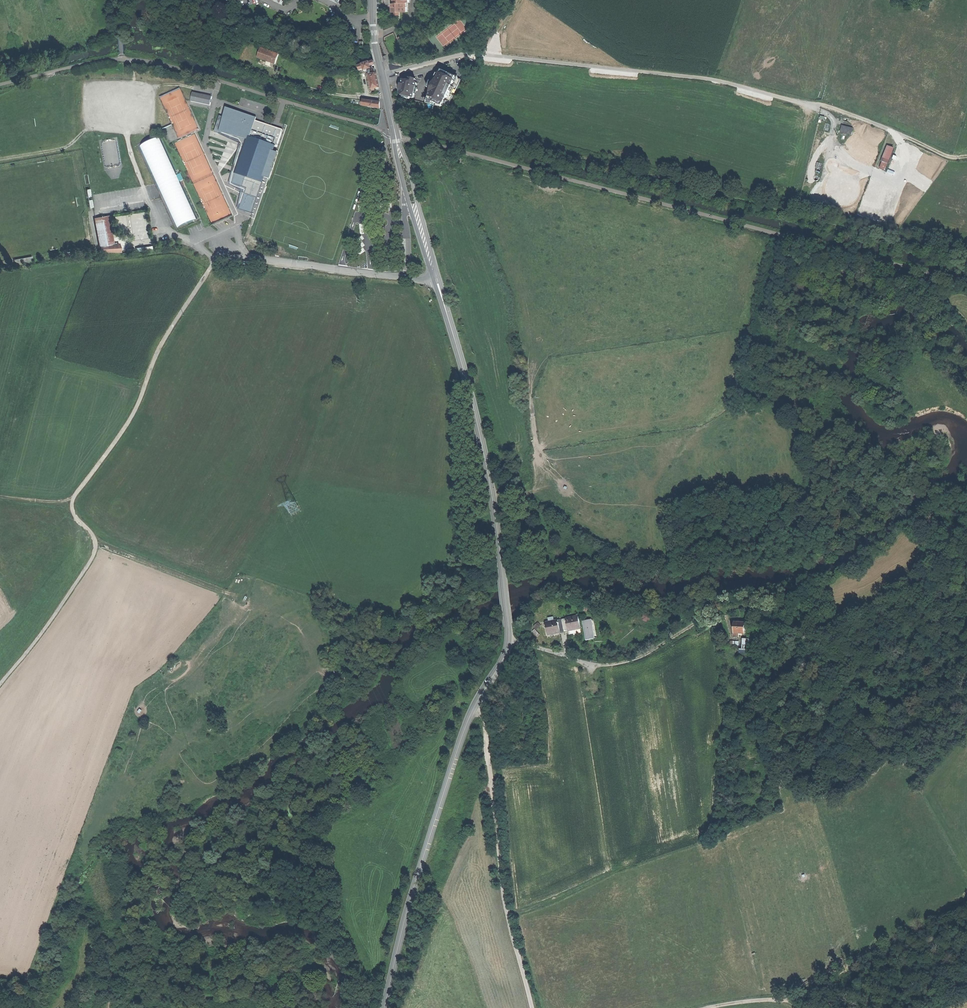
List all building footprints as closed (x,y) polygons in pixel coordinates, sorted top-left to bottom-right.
[(394,5),(394,12),(400,12),(408,12),(408,2),(410,2),(410,0),(394,0),(394,5)] [(404,35),(398,38),(402,45),(407,42),(404,35)] [(260,59),(267,61),(267,60),(272,61),(272,63),(275,65),(278,55),(277,55),(276,54),(261,49),(258,58),(260,59)] [(231,54),(228,63),(246,69),(247,65),(249,60),(231,54)] [(364,70),(367,69),(375,66),(374,61),(358,66),(360,71),(364,70)] [(368,75),(376,74),(375,66),(367,69),(368,75)] [(406,92),(418,92),(421,68),(408,72),(407,86),(406,92)] [(422,97),(438,104),(449,77),(432,70),(422,97)] [(377,74),(376,74),(368,75),(371,90),(380,88),(378,80),(377,74)] [(191,101),(210,105),(212,96),(193,92),(191,101)] [(417,102),(418,92),(406,92),(406,97),(405,100),(417,102)] [(368,102),(364,101),(363,106),(380,109),(380,106),(380,103),(376,103),(376,102),(368,101),(368,102)] [(275,146),(278,146),(281,138),(282,136),(283,130),(256,121),(257,118),(226,108),(224,117),(221,132),(246,140),(235,171),(234,173),(231,183),(247,188),(240,209),(252,213),(264,177),(267,178),(267,179),(269,180),(278,150),(276,150),(276,151),(273,150),(275,146)] [(853,127),(843,125),(841,132),(852,134),(853,127)] [(160,138),(140,147),(177,229),(198,219),(180,181),(177,175),(160,138)] [(887,145),(881,161),(887,163),(893,148),(887,145)] [(100,247),(108,245),(103,217),(95,219),(100,247)] [(117,243),(114,244),(108,245),(100,247),(101,252),(121,252),(117,243)] [(578,616),(562,619),(564,631),(573,629),(581,628),(578,616)] [(545,622),(548,635),(556,633),(564,631),(562,619),(545,622)] [(739,622),(734,622),(734,633),(739,633),(745,634),(745,623),(739,622)] [(594,638),(593,628),(585,629),(587,639),(591,639),(594,638)] [(748,639),(742,639),(742,649),(740,649),(740,654),(748,654),(748,639)]
